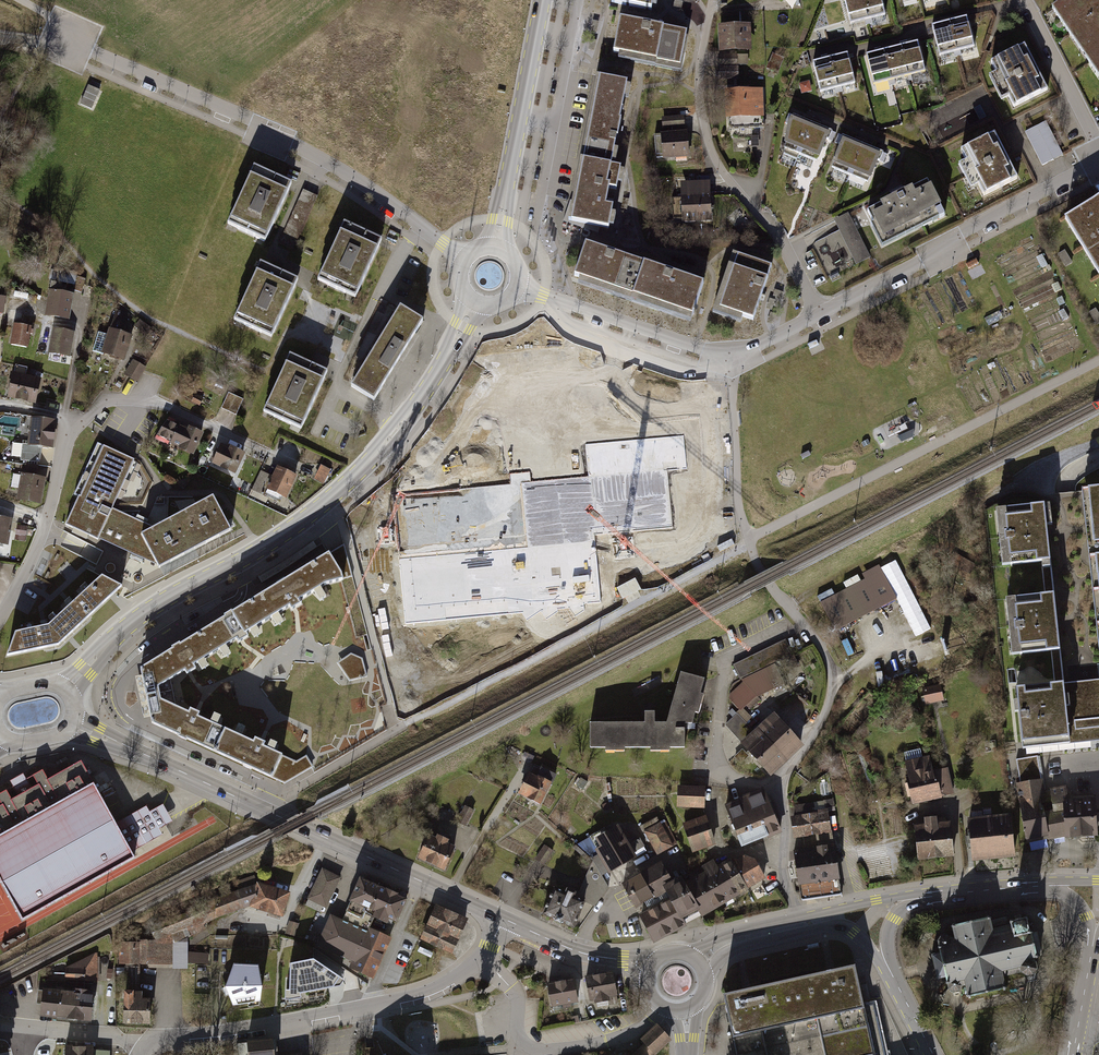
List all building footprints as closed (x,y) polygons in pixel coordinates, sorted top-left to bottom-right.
[(612,4),(651,11),(654,0),(613,0),(612,4)] [(849,27),(867,23),(862,0),(843,0),(849,27)] [(867,23),(885,18),(881,0),(862,0),(867,23)] [(1050,12),(1098,84),(1098,0),(1068,0),(1050,12)] [(967,20),(950,24),(959,59),(976,55),(967,20)] [(688,34),(619,21),(612,57),(681,70),(688,34)] [(950,24),(932,29),(941,63),(959,59),(950,24)] [(715,54),(747,54),(747,28),(715,28),(715,54)] [(901,49),(908,79),(925,75),(918,45),(901,49)] [(1024,48),(991,66),(996,76),(988,80),(1001,104),(1008,100),(1013,111),(1047,93),(1024,48)] [(883,53),(890,83),(908,79),(901,49),(883,53)] [(883,53),(865,57),(872,87),(890,83),(883,53)] [(849,57),(831,61),(839,96),(857,91),(849,57)] [(831,61),(812,66),(821,100),(839,96),(831,61)] [(627,85),(596,79),(578,161),(611,167),(627,85)] [(81,104),(95,107),(99,88),(85,85),(81,104)] [(762,121),(761,92),(733,93),(734,122),(762,121)] [(814,129),(791,120),(786,149),(802,155),(814,129)] [(1043,165),(1064,154),(1047,121),(1026,131),(1043,165)] [(830,137),(814,129),(802,155),(819,163),(830,137)] [(659,161),(686,159),(684,133),(657,135),(659,161)] [(995,135),(959,154),(966,166),(958,170),(971,195),(979,191),(984,201),(1020,182),(995,135)] [(863,151),(844,143),(831,174),(850,183),(863,151)] [(882,159),(863,151),(850,183),(869,191),(882,159)] [(611,167),(578,161),(564,226),(607,235),(611,213),(607,212),(610,195),(616,196),(620,169),(611,167)] [(292,182),(254,165),(227,222),(265,240),(292,182)] [(944,217),(926,183),(866,214),(872,227),(869,228),(881,250),(944,217)] [(682,223),(710,222),(709,193),(681,194),(682,223)] [(1063,222),(1096,277),(1098,275),(1098,205),(1097,202),(1063,222)] [(856,265),(871,258),(850,212),(835,218),(856,265)] [(383,237),(345,220),(318,278),(356,295),(383,237)] [(835,251),(847,245),(835,221),(807,235),(828,278),(845,270),(835,251)] [(648,263),(586,242),(572,284),(634,304),(648,263)] [(773,271),(730,256),(710,319),(751,333),(773,271)] [(297,278),(260,261),(233,318),(270,335),(297,278)] [(708,282),(648,263),(634,304),(694,324),(708,282)] [(72,299),(48,295),(44,321),(68,325),(72,299)] [(423,321),(400,307),(351,386),(374,400),(423,321)] [(115,310),(112,327),(126,329),(129,312),(115,310)] [(32,331),(13,328),(9,349),(29,352),(32,331)] [(74,335),(52,332),(47,357),(70,361),(74,335)] [(132,340),(107,333),(100,359),(125,366),(132,340)] [(301,428),(328,370),(290,352),(264,410),(301,428)] [(138,381),(147,366),(133,358),(125,374),(138,381)] [(42,382),(13,376),(7,401),(36,407),(42,382)] [(244,403),(227,396),(221,412),(238,419),(244,403)] [(56,425),(27,421),(24,441),(29,442),(29,450),(52,453),(56,425)] [(202,440),(166,423),(156,444),(192,461),(202,440)] [(511,485),(395,495),(406,620),(599,603),(593,535),(674,528),(669,471),(687,469),(684,435),(586,444),(589,479),(530,484),(529,473),(510,474),(511,485)] [(112,508),(134,460),(98,443),(74,494),(78,497),(66,524),(98,539),(98,538),(158,565),(159,568),(231,530),(213,497),(155,527),(112,508)] [(246,459),(223,448),(214,467),(237,478),(246,459)] [(298,483),(277,472),(265,495),(287,506),(298,483)] [(45,483),(20,479),(17,505),(36,512),(41,510),(45,483)] [(1088,489),(1098,592),(1098,488),(1088,489)] [(1098,734),(1098,685),(1064,689),(1044,505),(1004,509),(1005,517),(1002,517),(1007,557),(1009,557),(1010,565),(1041,562),(1045,594),(1014,598),(1015,606),(1012,607),(1016,646),(1019,646),(1020,654),(1051,650),(1054,684),(1016,688),(1022,742),(1098,734)] [(0,522),(0,549),(10,550),(13,524),(0,522)] [(178,568),(218,548),(214,541),(174,561),(178,568)] [(343,582),(356,637),(363,635),(365,635),(367,634),(344,545),(336,550),(328,554),(341,573),(343,582)] [(247,766),(284,783),(311,767),(313,766),(306,754),(294,762),(273,753),(276,746),(270,743),(267,750),(263,748),(265,743),(261,741),(254,738),(252,743),(239,737),(243,729),(236,726),(232,734),(215,726),(219,717),(212,714),(208,723),(197,717),(199,714),(195,712),(188,709),(186,713),(176,707),(169,679),(184,671),(187,675),(189,673),(196,670),(193,667),(199,664),(202,668),(208,665),(204,658),(219,649),(225,659),(232,654),(227,646),(235,641),(237,645),(243,641),(249,637),(247,635),(250,633),(254,638),(263,633),(259,627),(272,619),(275,624),(282,620),(278,614),(289,607),(291,610),(295,608),(302,604),(299,600),(314,591),(320,600),(326,596),(320,587),(343,582),(341,573),(328,554),(326,551),(283,578),(228,612),(178,644),(141,668),(152,723),(182,737),(247,766)] [(835,630),(898,600),(881,564),(862,573),(866,580),(821,600),(835,630)] [(100,574),(57,614),(71,630),(121,584),(100,574)] [(616,587),(622,599),(641,589),(635,577),(616,587)] [(46,624),(13,631),(4,654),(56,644),(71,630),(57,614),(46,624)] [(784,639),(731,662),(738,676),(739,676),(773,661),(790,654),(784,639)] [(351,652),(338,662),(349,681),(366,676),(362,658),(351,652)] [(739,676),(728,695),(738,709),(754,693),(781,681),(773,661),(739,676)] [(704,683),(681,679),(666,729),(656,730),(656,716),(641,716),(642,730),(588,729),(590,756),(685,755),(684,731),(691,731),(704,683)] [(940,685),(925,688),(927,703),(943,701),(940,685)] [(800,739),(773,710),(755,726),(782,756),(800,739)] [(723,725),(738,742),(751,730),(735,713),(723,725)] [(765,771),(782,756),(755,726),(751,730),(738,742),(765,771)] [(929,754),(903,760),(911,804),(941,799),(953,793),(948,766),(932,769),(929,754)] [(1017,784),(1027,843),(1047,839),(1043,813),(1043,811),(1042,812),(1040,800),(1042,800),(1042,796),(1044,795),(1043,791),(1045,790),(1040,756),(1019,759),(1023,783),(1017,784)] [(0,811),(0,880),(24,923),(137,861),(84,764),(0,811)] [(552,788),(528,778),(519,798),(543,808),(552,788)] [(827,782),(820,784),(822,796),(829,795),(827,782)] [(705,784),(678,784),(678,804),(705,805),(705,784)] [(739,797),(746,814),(769,804),(762,787),(739,797)] [(1065,788),(1051,790),(1054,811),(1046,813),(1043,813),(1047,839),(1049,838),(1067,834),(1065,802),(1068,802),(1065,788)] [(739,797),(724,803),(741,844),(756,838),(746,814),(739,797)] [(1093,801),(1068,802),(1065,802),(1067,834),(1068,834),(1068,836),(1071,839),(1079,839),(1081,836),(1081,835),(1095,834),(1093,801)] [(826,802),(795,806),(797,817),(791,818),(794,838),(815,835),(817,844),(831,842),(826,802)] [(769,804),(746,814),(756,838),(779,829),(769,804)] [(461,805),(453,821),(463,826),(471,810),(461,805)] [(706,814),(682,822),(694,852),(716,844),(706,814)] [(923,822),(913,823),(917,859),(936,857),(955,855),(951,819),(937,821),(937,814),(923,816),(923,822)] [(594,848),(607,873),(637,857),(634,851),(649,842),(654,852),(678,840),(665,815),(642,827),(646,833),(630,842),(621,825),(595,839),(598,846),(594,848)] [(1010,816),(969,820),(973,858),(1014,854),(1010,816)] [(425,832),(414,857),(441,869),(452,846),(445,843),(447,838),(435,833),(433,836),(425,832)] [(817,844),(791,848),(799,898),(839,892),(831,842),(817,844)] [(536,858),(544,864),(554,850),(546,844),(536,858)] [(767,882),(751,851),(734,861),(750,891),(767,882)] [(724,905),(738,897),(722,867),(717,857),(703,864),(706,870),(724,905)] [(664,887),(673,882),(662,861),(625,880),(639,905),(666,891),(664,887)] [(734,861),(722,867),(738,897),(750,891),(734,861)] [(340,878),(322,870),(309,898),(326,906),(340,878)] [(706,870),(694,876),(713,911),(724,905),(706,870)] [(705,915),(713,911),(694,876),(684,881),(699,910),(702,916),(705,915)] [(670,899),(681,919),(689,915),(699,910),(684,881),(682,877),(673,882),(664,887),(666,891),(670,899)] [(258,881),(142,929),(141,944),(141,969),(172,970),(173,943),(205,930),(206,923),(250,906),(258,881)] [(250,906),(283,916),(290,891),(258,881),(250,906)] [(407,903),(359,883),(347,909),(351,911),(376,921),(396,930),(407,903)] [(587,907),(553,893),(541,921),(574,935),(587,907)] [(670,899),(639,915),(652,941),(683,924),(681,919),(670,899)] [(376,921),(351,911),(344,925),(368,937),(370,933),(376,921)] [(469,924),(436,911),(419,945),(454,959),(469,924)] [(990,918),(952,926),(954,936),(948,937),(944,934),(938,936),(936,939),(938,945),(946,981),(945,987),(951,991),(957,990),(961,984),(965,983),(968,996),(1004,988),(1001,975),(1020,971),(1025,974),(1032,973),(1036,967),(1033,961),(1025,915),(1006,919),(1007,925),(992,928),(990,918)] [(344,925),(331,919),(316,949),(352,967),(349,974),(375,986),(393,944),(370,933),(368,937),(344,925)] [(141,944),(118,944),(118,969),(141,969),(141,944)] [(190,952),(190,962),(209,962),(209,952),(190,952)] [(98,956),(64,972),(65,987),(99,986),(98,956)] [(333,984),(339,975),(313,957),(290,961),(290,988),(286,987),(286,997),(291,997),(301,994),(300,991),(333,984)] [(226,982),(234,1004),(259,1001),(261,980),(259,961),(234,959),(226,982)] [(789,979),(798,1021),(864,1007),(855,964),(831,969),(789,979)] [(581,984),(586,1011),(594,1009),(595,1015),(620,1011),(615,978),(581,984)] [(798,1021),(789,979),(747,988),(723,994),(732,1036),(798,1021)] [(578,1013),(573,986),(544,991),(549,1018),(578,1013)] [(142,991),(124,991),(124,1025),(151,1025),(151,998),(142,998),(142,991)] [(92,1027),(95,998),(41,992),(38,1021),(92,1027)] [(732,1036),(737,1054),(875,1054),(871,1038),(864,1007),(798,1021),(732,1036)] [(642,1040),(645,1044),(654,1053),(670,1038),(658,1025),(642,1040)] [(246,1046),(247,1054),(276,1054),(275,1043),(246,1046)] [(633,1054),(652,1054),(654,1053),(645,1044),(633,1054)] [(66,1047),(66,1054),(109,1054),(109,1051),(92,1051),(92,1047),(66,1047)]
